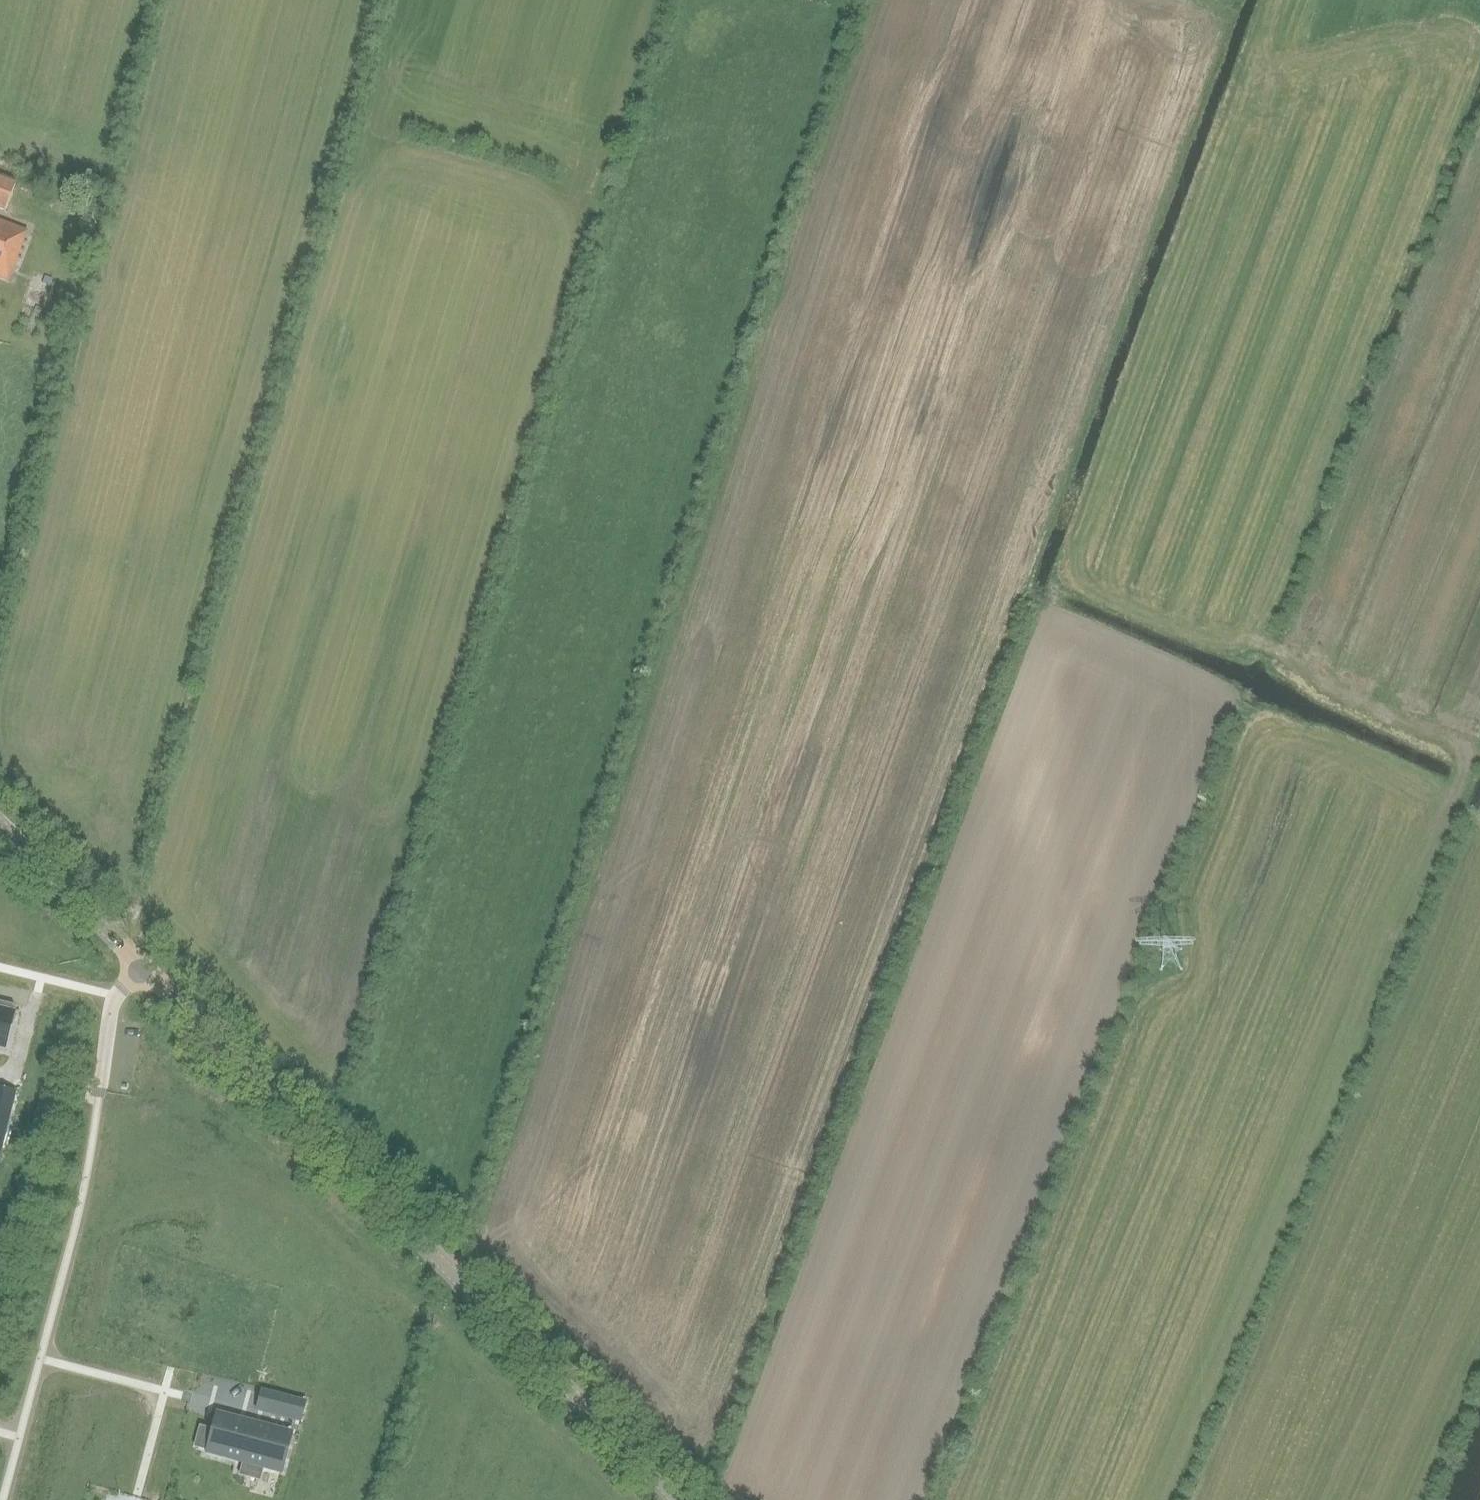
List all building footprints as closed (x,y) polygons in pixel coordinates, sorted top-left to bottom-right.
[(16,184),(0,177),(0,208),(6,211),(16,184)] [(28,232),(0,221),(0,279),(9,282),(28,232)] [(7,1052),(17,1011),(0,1007),(0,1050),(7,1052)] [(11,1115),(0,1112),(0,1158),(11,1115)] [(308,1402),(283,1395),(278,1413),(304,1419),(308,1402)] [(281,1471),(291,1434),(218,1415),(209,1452),(281,1471)] [(206,1448),(208,1427),(201,1426),(199,1447),(206,1448)]
